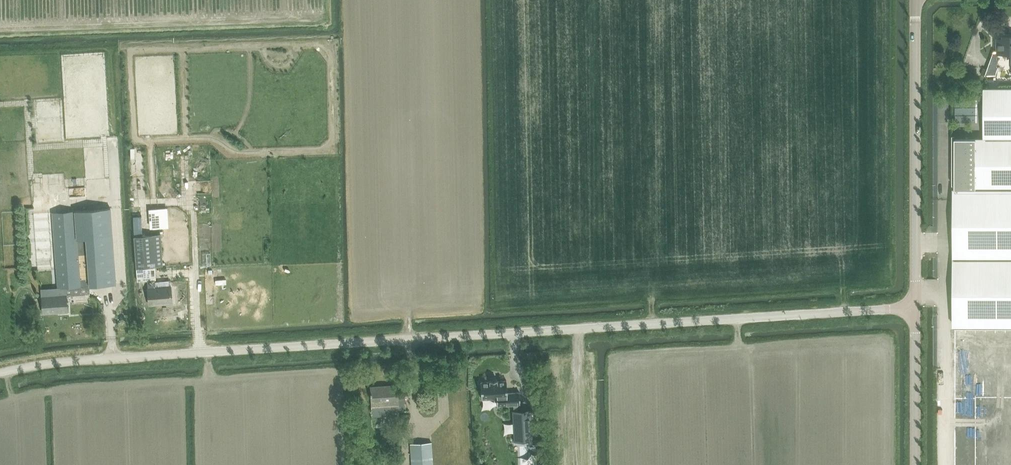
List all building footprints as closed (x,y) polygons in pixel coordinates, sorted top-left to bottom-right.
[(998,39),(998,51),(998,53),(1001,53),(1001,51),(1010,51),(1010,63),(1010,36),(1003,36),(1003,39),(998,39)] [(955,138),(955,327),(1010,327),(1010,88),(986,87),(985,138),(955,138)] [(35,192),(35,203),(44,203),(44,192),(35,192)] [(66,286),(116,282),(110,207),(52,212),(59,294),(41,296),(43,312),(68,310),(66,286)] [(935,248),(933,232),(921,233),(923,249),(935,248)] [(134,235),(136,268),(163,266),(160,233),(134,235)] [(146,280),(147,287),(148,287),(149,305),(172,303),(171,285),(155,287),(154,279),(146,280)] [(955,327),(955,464),(1010,464),(1010,327),(955,327)] [(490,381),(480,381),(481,399),(496,398),(497,405),(514,404),(518,404),(520,404),(519,392),(507,392),(506,380),(497,381),(497,379),(490,380),(490,381)] [(396,385),(370,386),(371,406),(372,415),(398,413),(398,411),(406,410),(405,395),(396,396),(396,385)] [(514,410),(512,410),(513,441),(532,440),(531,409),(518,410),(518,404),(514,404),(514,410)] [(410,442),(411,464),(433,464),(432,441),(410,442)]
